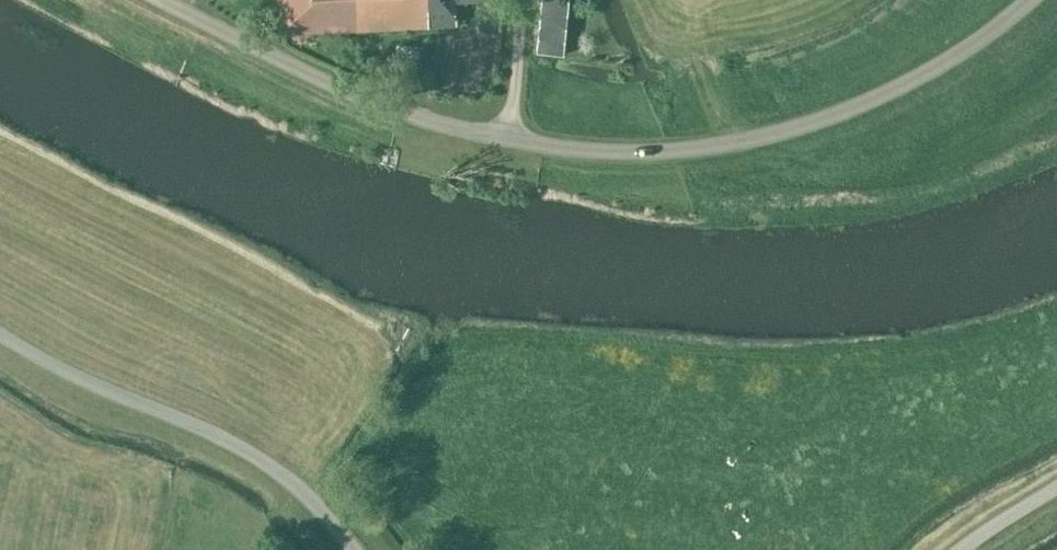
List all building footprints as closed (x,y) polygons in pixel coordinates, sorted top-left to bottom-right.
[(279,34),(455,25),(454,0),(455,0),(278,0),(279,34)] [(625,45),(614,42),(610,58),(621,61),(625,45)]
